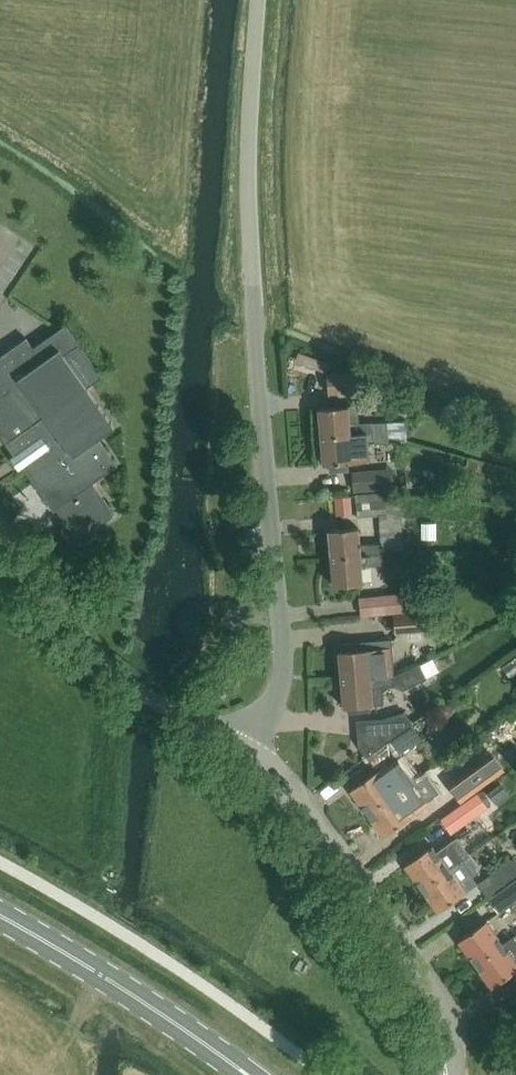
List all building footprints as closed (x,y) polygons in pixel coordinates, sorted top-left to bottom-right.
[(6,443),(14,455),(10,458),(18,470),(22,467),(54,511),(56,509),(65,521),(64,527),(65,532),(68,537),(71,540),(76,542),(82,542),(86,540),(90,537),(93,532),(94,526),(113,512),(93,483),(118,465),(99,439),(114,428),(86,388),(101,377),(65,325),(33,348),(26,339),(0,357),(0,435),(6,443)] [(325,376),(328,394),(343,392),(341,374),(325,376)] [(357,406),(348,407),(318,409),(320,437),(372,433),(387,437),(386,423),(372,423),(371,423),(358,423),(357,406)] [(388,445),(387,437),(372,433),(320,437),(322,465),(368,462),(367,443),(373,442),(388,445)] [(393,469),(352,472),(354,492),(394,489),(393,469)] [(379,544),(359,545),(358,528),(328,531),(330,559),(382,554),(413,551),(413,542),(403,537),(401,513),(406,513),(405,496),(385,496),(384,493),(354,495),(356,518),(377,516),(379,544)] [(435,538),(435,519),(422,519),(421,538),(435,538)] [(382,554),(330,559),(333,586),(362,584),(361,567),(382,564),(384,581),(417,579),(415,554),(405,554),(405,552),(413,552),(413,551),(382,554)] [(402,593),(359,598),(361,617),(392,614),(404,613),(402,593)] [(404,613),(392,614),(395,635),(435,631),(433,610),(404,613)] [(343,651),(338,652),(341,680),(370,677),(393,675),(390,641),(342,645),(343,651)] [(370,677),(341,680),(343,708),(343,716),(375,714),(374,706),(382,705),(381,687),(393,685),(403,689),(426,678),(420,664),(393,677),(393,675),(370,677)] [(365,757),(408,726),(411,724),(404,714),(384,720),(375,721),(376,733),(359,734),(358,748),(365,757)] [(404,767),(396,757),(418,741),(408,726),(365,757),(375,772),(350,790),(366,814),(394,794),(401,789),(392,775),(404,767)] [(506,770),(493,752),(448,785),(461,802),(506,770)] [(500,780),(508,792),(515,787),(515,779),(511,772),(500,780)] [(424,773),(401,789),(394,794),(366,814),(383,837),(410,818),(398,801),(397,800),(406,793),(415,807),(437,791),(424,773)] [(495,805),(508,794),(501,784),(487,795),(495,805)] [(478,794),(440,820),(451,835),(488,809),(478,794)] [(420,889),(447,870),(442,863),(443,863),(431,846),(404,866),(420,889)] [(513,858),(476,884),(485,897),(515,875),(515,862),(513,858)] [(447,870),(420,889),(437,912),(465,892),(464,892),(472,886),(466,877),(458,883),(453,876),(452,876),(447,870)] [(497,913),(515,899),(515,880),(488,900),(497,913)] [(475,965),(502,945),(497,939),(498,938),(486,921),(458,941),(475,965)] [(502,945),(475,965),(492,988),(515,971),(515,941),(513,937),(502,945)]
